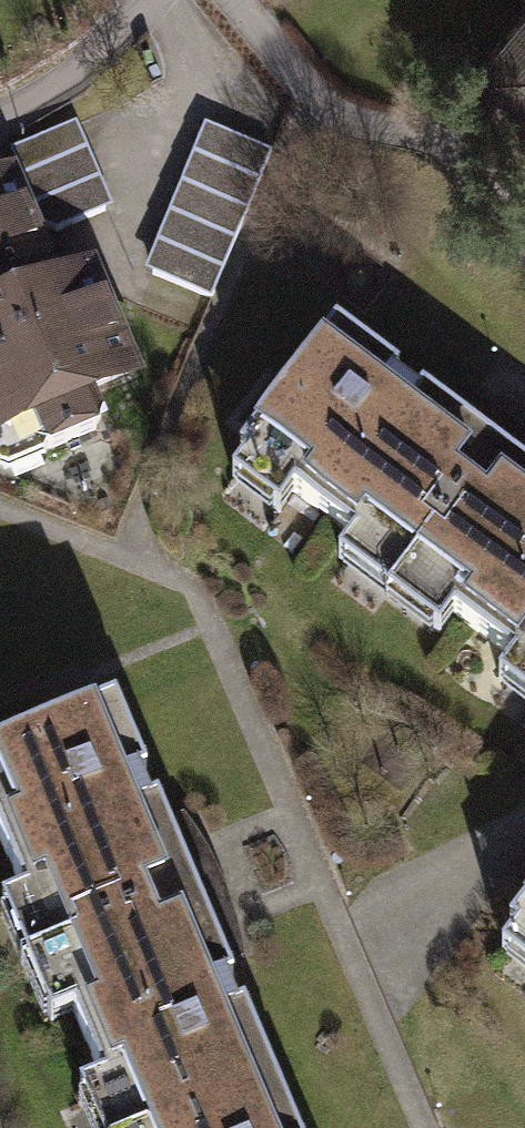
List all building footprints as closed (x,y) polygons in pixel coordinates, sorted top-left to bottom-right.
[(471,91),(524,133),(524,23),(471,91)] [(77,134),(11,158),(42,245),(108,221),(77,134)] [(272,161),(207,134),(146,281),(212,308),(272,161)] [(37,451),(51,485),(111,460),(98,427),(146,407),(96,286),(63,300),(17,189),(0,196),(0,467),(37,451)] [(342,557),(397,597),(518,430),(451,391),(437,408),(337,337),(234,479),(290,519),(304,499),(357,537),(342,557)] [(518,430),(397,597),(448,633),(463,613),(520,654),(505,674),(524,688),(524,437),(518,430)] [(28,971),(217,891),(185,833),(173,837),(120,713),(0,763),(0,834),(29,902),(4,913),(28,971)] [(100,1127),(164,1127),(276,1080),(232,976),(244,971),(217,891),(28,971),(52,1027),(78,1016),(106,1083),(85,1092),(100,1127)] [(499,954),(524,973),(524,919),(499,954)] [(276,1080),(164,1127),(296,1127),(276,1080)]
